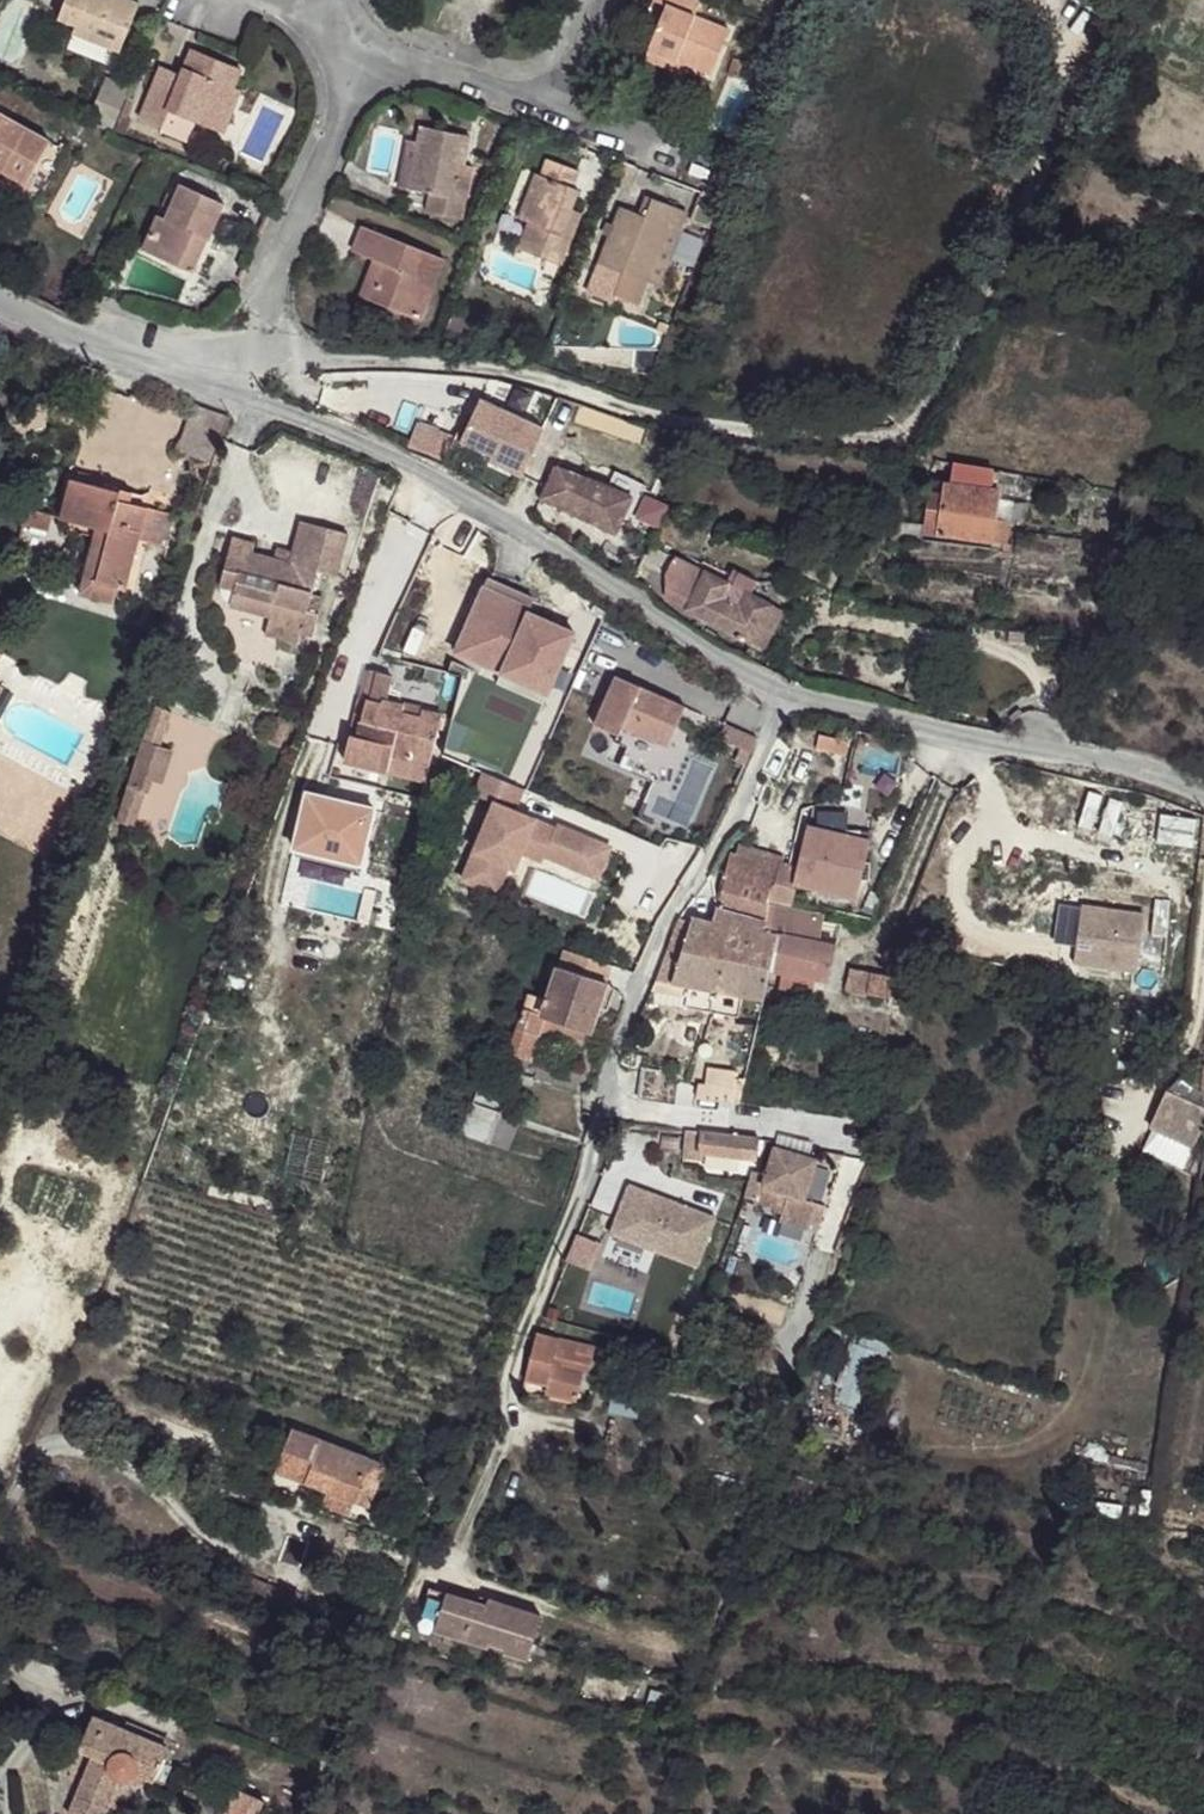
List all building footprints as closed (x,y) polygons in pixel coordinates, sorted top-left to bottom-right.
[(128,0),(66,0),(59,19),(76,26),(73,33),(120,52),(139,4),(128,0)] [(666,6),(648,50),(687,65),(712,75),(730,30),(694,16),(700,0),(651,0),(666,6)] [(241,70),(192,50),(181,76),(177,86),(156,78),(140,119),(162,128),(161,132),(187,142),(195,123),(216,131),(233,88),(241,70)] [(687,65),(648,50),(645,58),(683,73),(687,65)] [(747,64),(733,58),(727,75),(740,80),(747,64)] [(161,67),(156,78),(177,86),(181,76),(161,67)] [(120,116),(130,88),(106,78),(88,122),(112,132),(120,116)] [(233,88),(216,131),(224,134),(241,91),(233,88)] [(128,98),(120,116),(128,119),(135,101),(128,98)] [(51,142),(0,113),(0,171),(9,175),(27,186),(51,142)] [(120,116),(113,133),(123,138),(130,120),(128,119),(120,116)] [(469,136),(421,127),(417,143),(408,190),(430,194),(426,213),(462,220),(466,199),(457,198),(463,164),(469,136)] [(400,188),(408,190),(417,143),(409,141),(400,188)] [(561,266),(577,224),(567,220),(571,209),(578,191),(573,189),(579,172),(547,160),(541,176),(537,175),(519,219),(528,222),(518,249),(561,266)] [(463,164),(457,198),(466,199),(472,166),(463,164)] [(27,186),(9,175),(4,184),(24,195),(28,186),(27,186)] [(208,241),(225,205),(180,185),(165,219),(158,216),(142,251),(178,267),(193,234),(208,241)] [(719,212),(723,201),(704,193),(699,204),(719,212)] [(659,287),(688,212),(652,199),(645,217),(621,208),(614,226),(608,223),(604,233),(610,236),(600,264),(609,267),(607,273),(614,276),(613,278),(620,281),(615,295),(639,304),(647,282),(659,287)] [(577,224),(582,213),(571,209),(567,220),(577,224)] [(421,322),(445,260),(363,227),(352,252),(374,261),(382,264),(367,300),(421,322)] [(471,232),(457,227),(453,237),(467,243),(471,232)] [(208,241),(193,234),(178,267),(194,274),(208,241)] [(360,297),(367,300),(382,264),(374,261),(360,297)] [(522,477),(543,430),(480,400),(461,441),(492,456),(490,462),(522,477)] [(176,453),(212,465),(229,417),(193,404),(176,453)] [(419,424),(411,446),(446,460),(455,436),(419,424)] [(946,485),(944,493),(943,503),(930,501),(925,533),(1007,545),(1009,522),(995,520),(999,491),(991,490),(994,470),(954,464),(951,485),(946,485)] [(556,467),(541,499),(615,535),(632,498),(643,495),(648,486),(616,472),(608,487),(556,467)] [(95,528),(109,531),(97,580),(118,585),(128,587),(140,539),(148,507),(119,500),(121,492),(69,479),(59,519),(95,528)] [(943,503),(944,493),(932,491),(930,501),(943,503)] [(148,507),(140,539),(167,546),(175,514),(148,507)] [(291,563),(275,559),(252,553),(255,544),(233,538),(221,585),(235,589),(231,604),(271,614),(266,635),(298,643),(301,633),(313,636),(321,605),(310,603),(311,596),(318,570),(337,575),(348,534),(302,521),(294,552),(291,563)] [(920,539),(922,525),(900,523),(895,536),(920,539)] [(109,531),(95,528),(79,594),(114,603),(118,585),(97,580),(109,531)] [(278,548),(275,559),(291,563),(294,552),(278,548)] [(687,608),(686,610),(737,635),(736,638),(743,642),(744,639),(752,643),(759,627),(771,633),(782,612),(771,606),(771,605),(750,594),(756,583),(733,571),(727,583),(675,557),(665,574),(666,598),(687,608)] [(484,587),(458,646),(550,687),(575,632),(528,612),(530,608),(484,587)] [(310,603),(321,605),(323,599),(311,596),(310,603)] [(759,627),(752,643),(764,649),(771,633),(759,627)] [(1008,641),(1033,643),(1034,634),(1009,631),(1008,641)] [(550,687),(458,646),(455,652),(501,673),(497,683),(543,703),(550,687)] [(652,781),(685,707),(616,676),(594,724),(616,734),(613,740),(629,747),(620,767),(652,781)] [(381,704),(366,700),(358,736),(350,734),(344,760),(387,771),(392,754),(430,763),(442,715),(422,710),(420,717),(402,713),(404,706),(382,701),(381,704)] [(156,706),(143,740),(117,821),(134,826),(146,791),(148,792),(160,746),(171,713),(156,706)] [(422,710),(404,706),(402,713),(420,717),(422,710)] [(277,719),(269,742),(280,747),(289,724),(277,719)] [(847,741),(819,736),(817,748),(845,754),(847,741)] [(430,763),(392,754),(387,771),(426,781),(430,763)] [(515,811),(524,789),(486,773),(476,794),(496,803),(463,879),(497,893),(509,866),(515,869),(522,852),(543,861),(546,856),(578,870),(592,839),(558,825),(557,829),(515,811)] [(1087,800),(1080,838),(1140,849),(1147,810),(1087,800)] [(798,872),(781,867),(782,863),(784,856),(740,843),(736,854),(731,852),(718,905),(767,921),(769,905),(769,900),(781,902),(792,904),(797,884),(855,897),(868,841),(809,827),(799,867),(798,872)] [(611,848),(592,839),(578,870),(598,878),(611,848)] [(782,863),(781,867),(798,872),(799,867),(782,863)] [(685,1007),(730,1015),(732,1006),(740,1007),(741,1005),(742,996),(761,1000),(764,1000),(771,967),(778,934),(766,934),(767,921),(718,905),(712,924),(692,917),(690,921),(689,926),(676,922),(655,980),(646,1002),(685,1009),(685,1007)] [(824,915),(769,905),(767,921),(766,934),(778,934),(771,967),(783,970),(814,976),(828,979),(840,923),(823,919),(824,915)] [(1082,906),(1075,946),(1091,949),(1089,963),(1137,971),(1146,916),(1082,906)] [(679,917),(676,922),(689,926),(690,921),(679,917)] [(1091,949),(1075,946),(1073,961),(1089,963),(1091,949)] [(605,986),(612,964),(564,948),(546,1000),(528,994),(508,1052),(518,1055),(531,1060),(543,1025),(546,1015),(590,1030),(598,1005),(605,986)] [(849,968),(846,991),(889,997),(889,1004),(910,1007),(915,972),(918,972),(919,962),(903,960),(901,975),(849,968)] [(814,976),(783,970),(779,988),(810,994),(814,976)] [(605,986),(598,1005),(607,1008),(614,989),(605,986)] [(742,996),(741,1005),(760,1008),(761,1000),(742,996)] [(732,1006),(730,1015),(739,1016),(740,1007),(732,1006)] [(590,1030),(546,1015),(543,1025),(587,1040),(590,1030)] [(514,1071),(518,1055),(508,1052),(505,1068),(514,1071)] [(531,1060),(518,1055),(514,1071),(535,1077),(539,1062),(531,1060)] [(539,1062),(535,1077),(576,1090),(585,1075),(539,1062)] [(681,1072),(644,1067),(639,1099),(676,1105),(681,1072)] [(698,1085),(696,1098),(719,1101),(719,1106),(728,1107),(729,1103),(738,1103),(744,1078),(735,1077),(736,1071),(707,1068),(705,1086),(698,1085)] [(1180,1078),(1168,1091),(1167,1090),(1150,1127),(1193,1147),(1203,1124),(1203,1094),(1180,1078)] [(489,1143),(499,1116),(470,1106),(461,1133),(489,1143)] [(499,1116),(489,1143),(510,1150),(520,1123),(499,1116)] [(759,1139),(686,1130),(683,1157),(703,1160),(703,1154),(757,1160),(759,1139)] [(767,1174),(754,1172),(753,1176),(749,1201),(758,1204),(764,1185),(787,1192),(782,1211),(779,1219),(817,1231),(825,1205),(804,1199),(815,1160),(774,1148),(767,1174)] [(629,1184),(611,1234),(698,1267),(716,1217),(629,1184)] [(764,1185),(758,1204),(782,1211),(787,1192),(764,1185)] [(576,1403),(583,1373),(588,1374),(595,1347),(536,1333),(525,1381),(550,1387),(548,1396),(576,1403)] [(612,1351),(600,1348),(598,1357),(610,1360),(612,1351)] [(265,1464),(277,1469),(290,1435),(279,1430),(265,1464)] [(292,1430),(290,1435),(277,1469),(276,1473),(325,1492),(320,1503),(348,1514),(354,1501),(369,1461),(292,1430)] [(369,1461),(354,1501),(368,1507),(384,1467),(369,1461)] [(479,1602),(430,1587),(417,1626),(435,1631),(438,1622),(467,1631),(464,1640),(488,1648),(489,1644),(506,1649),(504,1653),(527,1660),(541,1615),(489,1599),(487,1605),(485,1610),(477,1607),(479,1602)] [(438,1622),(435,1631),(464,1640),(467,1631),(438,1622)] [(83,1740),(98,1746),(94,1756),(93,1755),(69,1813),(105,1813),(119,1778),(127,1778),(131,1776),(134,1773),(154,1781),(169,1745),(93,1715),(83,1740)] [(98,1746),(83,1740),(79,1750),(93,1755),(94,1756),(98,1746)] [(235,1787),(227,1805),(247,1813),(259,1813),(265,1800),(235,1787)] [(227,1805),(224,1812),(228,1813),(247,1813),(227,1805)]
